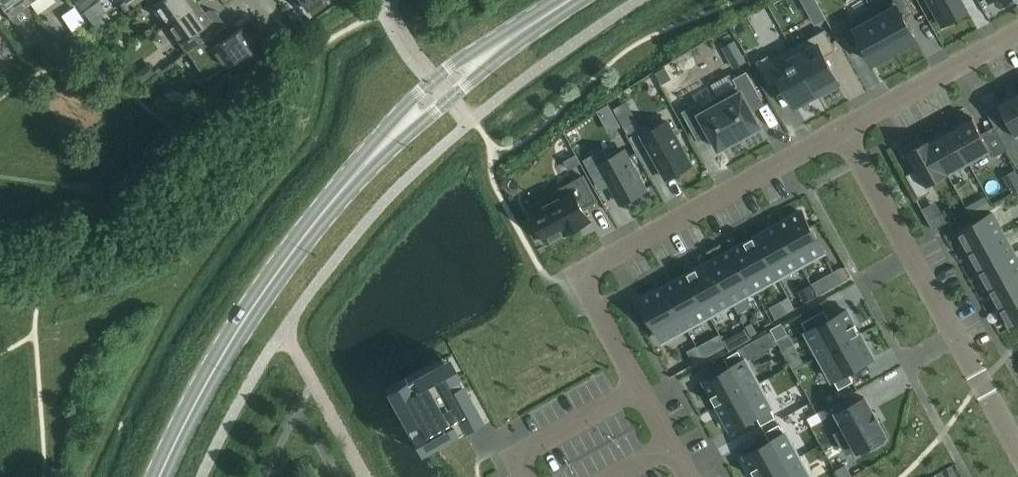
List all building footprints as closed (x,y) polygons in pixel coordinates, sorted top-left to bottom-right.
[(26,0),(0,0),(0,6),(1,5),(13,22),(18,23),(21,23),(28,18),(30,15),(30,9),(26,4),(28,3),(26,0)] [(38,11),(46,21),(63,7),(57,0),(52,0),(38,11)] [(105,5),(102,0),(96,0),(83,6),(86,14),(105,5)] [(197,1),(196,0),(159,0),(153,5),(166,24),(197,1)] [(307,9),(319,0),(301,0),(307,9)] [(896,51),(917,40),(904,17),(915,11),(908,0),(894,0),(875,11),(872,7),(871,7),(896,51)] [(943,25),(960,16),(959,14),(967,9),(962,0),(929,0),(943,25)] [(166,24),(186,52),(225,24),(215,10),(208,9),(205,12),(197,1),(166,24)] [(874,63),(896,51),(871,7),(840,25),(851,46),(862,40),(874,63)] [(71,31),(84,22),(80,15),(66,24),(71,31)] [(225,24),(186,52),(206,80),(263,40),(259,36),(252,35),(249,37),(241,26),(232,33),(225,24)] [(825,29),(792,47),(817,93),(831,86),(832,86),(831,85),(839,81),(830,65),(827,60),(825,55),(835,49),(825,29)] [(9,48),(0,37),(0,38),(0,55),(9,48)] [(769,54),(756,61),(770,85),(781,79),(783,84),(786,89),(795,105),(805,99),(806,100),(806,99),(813,95),(814,95),(817,93),(792,47),(771,58),(769,54)] [(730,73),(710,84),(717,96),(740,137),(761,125),(753,111),(750,105),(762,99),(747,71),(733,78),(730,73)] [(1017,135),(1017,91),(999,102),(1017,135)] [(696,103),(682,111),(696,135),(708,128),(711,134),(719,149),(727,144),(728,144),(740,137),(717,96),(698,107),(696,103)] [(972,116),(951,128),(969,162),(991,150),(972,116)] [(668,121),(642,135),(666,178),(692,163),(668,121)] [(951,128),(930,140),(948,173),(969,162),(951,128)] [(917,169),(907,175),(919,198),(931,191),(927,185),(948,173),(930,140),(908,152),(917,169)] [(594,153),(584,159),(597,183),(607,177),(611,184),(622,203),(645,189),(624,150),(609,159),(604,148),(594,153)] [(583,207),(597,200),(584,176),(531,204),(534,211),(532,212),(536,219),(532,221),(540,236),(544,234),(548,241),(565,232),(566,233),(590,220),(583,207)] [(802,210),(778,223),(800,263),(824,250),(802,210)] [(993,212),(957,232),(968,252),(1004,232),(993,212)] [(778,223),(755,236),(777,276),(800,263),(778,223)] [(1004,232),(968,252),(979,271),(1014,251),(1004,232)] [(755,236),(733,249),(755,288),(777,276),(755,236)] [(733,249),(710,261),(732,301),(751,290),(755,288),(733,249)] [(979,271),(989,289),(1017,274),(1017,258),(1014,251),(979,271)] [(710,261),(687,274),(709,313),(732,301),(710,261)] [(842,268),(833,273),(839,284),(848,279),(842,268)] [(687,274),(664,286),(686,326),(709,313),(687,274)] [(989,289),(1000,308),(1017,298),(1017,274),(989,289)] [(823,278),(814,283),(820,294),(829,289),(823,278)] [(664,286),(641,299),(663,339),(686,326),(664,286)] [(1000,308),(1010,328),(1017,324),(1017,298),(1000,308)] [(821,356),(860,333),(847,310),(830,320),(824,310),(814,316),(802,322),(807,332),(821,356)] [(777,339),(788,333),(782,322),(771,328),(777,339)] [(860,333),(821,356),(839,389),(853,381),(848,371),(873,357),(860,333)] [(752,357),(758,354),(751,342),(745,344),(747,347),(752,357)] [(717,405),(757,383),(744,360),(739,350),(725,358),(730,368),(704,382),(717,405)] [(447,356),(385,390),(419,451),(481,417),(447,356)] [(757,383),(717,405),(730,429),(756,415),(761,425),(776,417),(770,407),(757,383)] [(865,397),(837,412),(859,451),(870,445),(872,449),(885,441),(883,438),(887,436),(865,397)] [(798,457),(785,433),(779,424),(765,431),(771,441),(745,455),(757,476),(761,476),(798,457)] [(761,476),(809,476),(804,469),(798,457),(761,476)]
